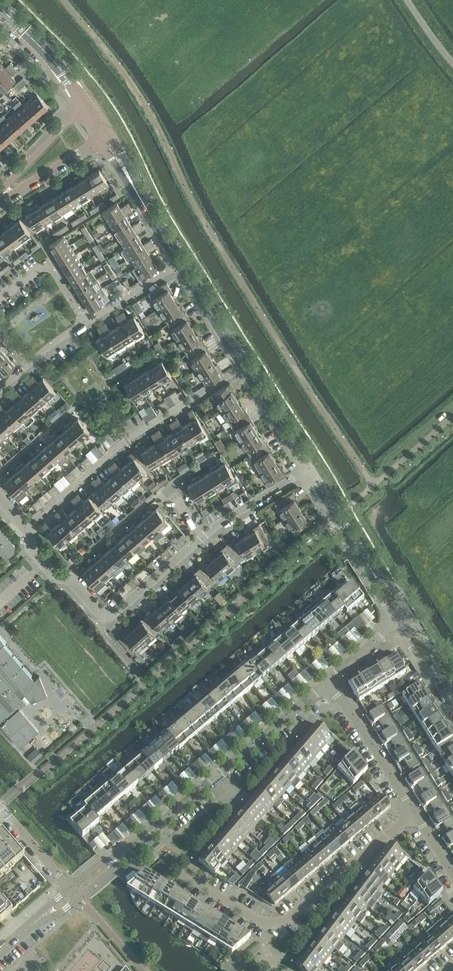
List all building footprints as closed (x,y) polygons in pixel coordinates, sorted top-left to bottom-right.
[(0,64),(0,78),(14,66),(10,63),(5,67),(1,63),(0,64)] [(0,78),(0,88),(3,91),(16,80),(11,75),(17,70),(14,66),(0,78)] [(23,77),(15,85),(19,89),(27,82),(23,77)] [(37,93),(28,100),(40,113),(48,106),(37,93)] [(20,100),(16,103),(31,120),(40,113),(28,100),(23,104),(20,100)] [(17,110),(12,114),(23,127),(31,120),(16,103),(13,106),(17,110)] [(3,114),(0,117),(15,134),(23,127),(12,114),(7,119),(3,114)] [(0,125),(0,133),(7,141),(15,134),(0,117),(0,124),(1,124),(0,125)] [(90,175),(99,190),(109,184),(99,169),(90,175)] [(90,195),(99,190),(90,175),(81,181),(90,195)] [(81,201),(90,195),(81,181),(72,186),(81,201)] [(72,207),(81,201),(72,186),(62,192),(72,207)] [(63,213),(72,207),(62,192),(53,198),(63,213)] [(119,197),(117,193),(110,197),(112,201),(119,197)] [(53,218),(63,213),(53,198),(44,204),(53,218)] [(103,201),(96,206),(99,209),(106,205),(103,201)] [(108,220),(130,207),(128,203),(120,207),(117,202),(102,211),(108,220)] [(44,224),(53,218),(44,204),(39,207),(38,204),(34,207),(44,224)] [(96,206),(89,210),(92,214),(99,209),(96,206)] [(25,215),(35,230),(44,224),(34,207),(29,209),(31,212),(25,215)] [(114,230),(129,220),(126,215),(133,211),(130,207),(108,220),(114,230)] [(85,213),(78,217),(80,221),(87,216),(85,213)] [(80,221),(78,217),(71,222),(73,225),(80,221)] [(30,233),(20,219),(15,223),(13,221),(9,223),(21,240),(30,233)] [(120,239),(142,225),(139,221),(132,225),(129,220),(114,230),(120,239)] [(12,246),(21,240),(9,223),(5,226),(7,228),(2,232),(12,246)] [(67,224),(60,229),(62,232),(69,228),(67,224)] [(89,232),(85,225),(81,228),(85,235),(89,232)] [(125,248),(140,239),(137,234),(144,229),(142,225),(120,239),(125,248)] [(62,232),(60,229),(53,233),(55,237),(62,232)] [(12,246),(2,232),(0,234),(0,247),(4,252),(12,246)] [(89,232),(85,235),(90,242),(93,239),(89,232)] [(64,235),(49,244),(55,253),(70,244),(64,235)] [(43,244),(50,240),(48,236),(41,240),(43,244)] [(131,257),(153,243),(151,239),(143,244),(140,239),(125,248),(121,250),(127,260),(131,257)] [(40,246),(37,243),(31,248),(33,251),(40,246)] [(153,243),(131,257),(137,266),(152,257),(148,252),(156,247),(153,243)] [(70,244),(55,253),(61,263),(76,253),(70,244)] [(97,244),(96,244),(92,246),(97,253),(101,251),(100,250),(97,244)] [(101,251),(105,257),(111,253),(107,247),(101,251)] [(101,251),(97,253),(101,260),(105,258),(105,257),(101,251)] [(76,253),(61,263),(67,272),(81,263),(76,253)] [(114,266),(120,263),(115,254),(109,257),(114,266)] [(16,264),(22,259),(20,256),(13,261),(16,264)] [(137,266),(133,269),(139,280),(144,277),(143,275),(160,265),(157,261),(155,262),(152,257),(137,266)] [(108,271),(112,269),(108,262),(104,264),(108,271)] [(81,263),(67,272),(72,281),(87,272),(81,263)] [(9,264),(2,269),(5,272),(11,267),(9,264)] [(123,274),(121,271),(118,266),(115,268),(119,276),(123,274)] [(87,272),(72,281),(78,290),(97,278),(91,269),(87,272)] [(112,269),(108,271),(113,278),(116,276),(112,269)] [(97,278),(78,290),(84,299),(103,287),(97,278)] [(127,288),(131,286),(127,278),(123,281),(127,288)] [(121,292),(125,289),(120,282),(117,285),(121,292)] [(167,282),(149,293),(152,299),(151,299),(157,309),(174,299),(168,289),(171,288),(167,282)] [(87,310),(104,300),(106,301),(110,299),(103,287),(84,299),(87,304),(85,306),(87,310)] [(174,299),(157,309),(163,319),(164,319),(168,324),(186,312),(183,307),(180,308),(174,299)] [(138,300),(132,303),(138,312),(143,309),(138,300)] [(120,314),(135,338),(144,332),(134,315),(128,319),(124,312),(120,314)] [(186,312),(168,324),(171,329),(170,330),(176,339),(193,329),(187,319),(190,318),(186,312)] [(120,324),(115,327),(126,344),(135,338),(120,314),(116,317),(120,324)] [(106,323),(101,325),(116,350),(126,344),(115,327),(110,330),(106,323)] [(116,350),(101,325),(97,328),(102,335),(96,339),(107,356),(116,350)] [(193,329),(176,339),(182,349),(183,349),(187,354),(205,342),(201,337),(199,338),(193,329)] [(205,342),(187,354),(190,359),(189,360),(195,370),(212,359),(206,350),(209,348),(205,342)] [(0,362),(0,373),(2,375),(17,362),(14,358),(12,360),(8,355),(0,362)] [(212,359),(195,370),(201,380),(202,379),(206,384),(224,373),(220,367),(218,369),(212,359)] [(155,362),(151,364),(162,381),(171,375),(162,361),(157,364),(155,362)] [(143,372),(153,387),(162,381),(151,364),(147,367),(148,369),(143,372)] [(137,373),(133,376),(143,393),(153,387),(143,372),(138,375),(137,373)] [(33,375),(29,378),(48,400),(56,393),(43,378),(38,382),(33,375)] [(143,393),(133,376),(129,378),(130,380),(125,384),(134,399),(143,393)] [(31,388),(27,392),(40,407),(48,400),(29,378),(26,382),(31,388)] [(230,383),(212,395),(215,400),(214,401),(221,411),(237,400),(232,390),(234,389),(230,383)] [(16,389),(13,393),(32,414),(40,407),(27,392),(22,396),(16,389)] [(181,399),(185,397),(181,390),(177,392),(181,399)] [(35,418),(32,414),(13,393),(9,396),(15,402),(10,406),(23,421),(27,425),(35,418)] [(165,400),(162,402),(166,409),(175,403),(170,394),(164,398),(165,400)] [(243,409),(237,400),(221,411),(227,420),(228,420),(231,425),(249,413),(246,408),(243,409)] [(166,409),(162,402),(158,404),(163,411),(166,409)] [(0,404),(0,411),(15,428),(23,421),(10,406),(6,410),(0,404)] [(147,411),(143,413),(147,421),(151,418),(157,415),(151,405),(145,408),(147,411)] [(188,423),(198,440),(208,434),(193,409),(188,412),(193,420),(188,423)] [(7,435),(15,428),(0,411),(0,427),(7,435)] [(253,419),(249,413),(231,425),(234,430),(233,431),(239,441),(256,430),(250,421),(253,419)] [(72,420),(68,423),(81,438),(90,431),(78,418),(73,422),(72,420)] [(174,421),(189,445),(198,440),(188,423),(182,426),(178,418),(174,421)] [(169,434),(180,451),(189,445),(174,421),(170,424),(174,431),(169,434)] [(62,432),(73,445),(81,438),(68,423),(64,426),(66,428),(62,432)] [(155,432),(171,457),(180,451),(169,434),(164,437),(160,430),(155,432)] [(262,439),(256,430),(239,441),(246,451),(247,450),(250,455),(268,444),(265,438),(262,439)] [(55,434),(52,437),(65,452),(73,445),(62,432),(57,436),(55,434)] [(151,446),(161,462),(171,457),(155,432),(151,435),(156,442),(151,446)] [(50,442),(45,446),(57,460),(60,464),(69,457),(65,452),(52,437),(48,440),(50,442)] [(98,458),(107,450),(101,444),(98,447),(96,445),(91,449),(98,458)] [(272,449),(268,444),(250,455),(253,460),(252,461),(258,471),(275,460),(269,451),(272,449)] [(144,457),(152,468),(161,462),(151,446),(146,449),(143,445),(139,447),(141,451),(139,453),(143,458),(144,457)] [(35,452),(49,467),(57,460),(45,446),(41,450),(39,448),(35,452)] [(34,457),(29,461),(40,474),(49,467),(35,452),(32,455),(34,457)] [(199,462),(206,457),(203,452),(196,457),(199,462)] [(134,457),(131,453),(127,457),(130,460),(125,464),(138,479),(147,472),(138,461),(140,460),(136,455),(134,457)] [(218,463),(214,466),(225,483),(227,487),(239,480),(235,474),(234,475),(227,465),(229,464),(223,455),(220,457),(224,463),(220,465),(218,463)] [(88,456),(84,458),(90,465),(93,462),(88,456)] [(90,465),(84,458),(81,461),(87,468),(90,465)] [(281,470),(275,460),(258,471),(264,481),(265,480),(269,486),(287,474),(284,468),(281,470)] [(19,466),(32,481),(40,474),(29,461),(24,465),(23,463),(19,466)] [(190,467),(186,461),(177,467),(181,473),(190,467)] [(130,486),(138,479),(125,464),(121,468),(115,462),(112,465),(130,486)] [(130,486),(112,465),(108,468),(114,475),(109,479),(122,493),(130,486)] [(17,471),(13,475),(24,488),(32,481),(19,466),(16,469),(17,471)] [(206,474),(216,488),(225,483),(214,466),(210,468),(212,470),(206,474)] [(71,470),(68,473),(74,479),(77,476),(71,470)] [(74,479),(68,473),(65,475),(70,482),(74,479)] [(216,488),(206,474),(201,477),(200,474),(196,477),(207,494),(216,488)] [(28,492),(24,488),(13,475),(8,479),(6,477),(2,480),(15,495),(13,496),(17,500),(28,492)] [(122,493),(109,479),(105,483),(99,476),(95,479),(114,501),(122,493)] [(162,485),(169,480),(167,477),(160,481),(162,485)] [(207,494),(196,477),(192,479),(193,482),(188,485),(197,500),(207,494)] [(106,508),(114,501),(95,479),(92,482),(97,489),(93,493),(106,508)] [(153,492),(160,487),(157,483),(150,489),(153,492)] [(55,484),(52,487),(57,493),(61,490),(55,484)] [(57,493),(52,487),(49,490),(54,496),(57,493)] [(250,497),(245,490),(240,493),(244,501),(250,497)] [(277,509),(283,519),(300,508),(294,499),(297,497),(293,491),(275,503),(278,508),(277,509)] [(75,497),(94,518),(102,511),(89,496),(84,500),(78,494),(75,497)] [(131,503),(135,508),(143,501),(139,496),(131,503)] [(86,525),(94,518),(75,497),(71,500),(77,507),(72,511),(86,525)] [(39,498),(35,501),(41,507),(44,504),(39,498)] [(41,507),(35,501),(32,504),(38,510),(41,507)] [(228,501),(225,503),(229,510),(233,508),(228,501)] [(229,510),(225,503),(221,505),(226,512),(229,510)] [(59,511),(77,533),(86,525),(72,511),(68,514),(62,508),(59,511)] [(146,513),(160,528),(168,521),(157,508),(152,512),(150,510),(146,513)] [(300,508),(283,519),(290,529),(291,528),(294,534),(312,522),(309,516),(306,518),(300,508)] [(77,533),(59,511),(55,514),(61,521),(56,525),(69,540),(77,533)] [(211,522),(214,519),(210,512),(206,515),(211,522)] [(145,518),(140,522),(151,535),(155,540),(163,533),(160,528),(146,513),(143,516),(145,518)] [(61,547),(69,540),(56,525),(52,529),(46,522),(42,526),(61,547)] [(151,535),(140,522),(135,526),(134,524),(130,527),(143,542),(151,535)] [(245,535),(256,552),(266,546),(265,545),(271,542),(259,523),(253,527),(255,529),(245,535)] [(7,558),(15,551),(15,544),(11,540),(0,527),(0,550),(7,558)] [(128,532),(124,536),(135,549),(138,553),(146,546),(143,542),(130,527),(126,530),(128,532)] [(98,532),(101,537),(106,533),(102,528),(98,532)] [(176,536),(175,536),(170,541),(178,549),(186,542),(181,535),(177,538),(176,536)] [(256,552),(245,535),(236,541),(234,539),(227,543),(240,561),(245,557),(246,558),(256,552)] [(135,549),(124,536),(119,540),(117,538),(114,541),(127,557),(135,549)] [(127,557),(114,541),(110,545),(112,547),(107,551),(119,564),(127,557)] [(223,551),(215,558),(228,573),(236,566),(236,565),(240,561),(227,543),(221,549),(223,551)] [(83,544),(78,549),(83,554),(88,549),(83,544)] [(168,547),(164,550),(170,556),(173,553),(168,547)] [(164,550),(161,553),(166,559),(170,556),(164,550)] [(123,568),(119,564),(107,551),(103,555),(101,553),(97,556),(113,574),(115,575),(123,568)] [(113,574),(97,556),(94,559),(96,561),(91,565),(105,581),(106,581),(113,574)] [(199,568),(213,584),(218,580),(219,581),(228,573),(215,558),(206,566),(204,563),(199,568)] [(151,561),(148,564),(153,570),(157,568),(151,561)] [(153,570),(148,564),(145,567),(150,573),(153,570)] [(107,582),(106,581),(105,581),(91,565),(87,569),(85,567),(81,570),(94,585),(93,586),(92,586),(97,591),(107,582)] [(196,574),(188,582),(201,597),(210,589),(209,588),(213,584),(199,568),(194,572),(196,574)] [(135,575),(131,578),(137,585),(140,582),(135,575)] [(137,585),(131,578),(128,581),(134,587),(137,585)] [(348,580),(339,587),(356,606),(364,599),(348,580)] [(172,591),(187,607),(191,603),(192,604),(201,597),(188,582),(179,589),(177,587),(172,591)] [(347,613),(354,607),(356,606),(339,587),(331,594),(344,610),(347,613)] [(118,590),(115,592),(121,599),(124,596),(118,590)] [(161,605),(163,607),(174,620),(183,612),(182,611),(187,607),(172,591),(167,595),(169,598),(161,605)] [(214,596),(222,605),(227,601),(219,591),(214,596)] [(112,595),(118,602),(121,599),(115,592),(112,595)] [(321,599),(328,607),(336,617),(344,610),(331,594),(329,592),(321,599)] [(312,606),(328,624),(336,617),(328,607),(321,599),(312,606)] [(161,605),(159,607),(152,612),(150,610),(145,614),(160,631),(164,627),(165,628),(174,620),(163,607),(161,605)] [(312,606),(304,613),(320,631),(328,624),(312,606)] [(296,620),(299,624),(311,638),(320,631),(304,613),(296,620)] [(142,621),(134,628),(147,643),(156,636),(155,635),(160,631),(145,614),(140,619),(142,621)] [(362,623),(358,626),(362,630),(365,634),(369,631),(366,627),(362,623)] [(299,624),(291,631),(303,645),(311,638),(299,624)] [(358,626),(354,629),(358,634),(361,637),(365,634),(362,630),(358,626)] [(280,634),(283,638),(295,652),(303,645),(291,631),(288,627),(280,634)] [(147,643),(134,628),(126,636),(124,633),(118,638),(133,654),(138,650),(138,651),(147,643)] [(272,641),(287,659),(295,652),(283,638),(280,634),(272,641)] [(10,735),(18,744),(20,747),(39,730),(29,719),(20,708),(29,700),(31,702),(38,699),(47,696),(40,676),(35,680),(32,676),(4,644),(6,642),(0,635),(0,724),(10,735)] [(342,640),(345,645),(348,648),(352,645),(345,637),(342,640)] [(272,641),(263,648),(278,666),(287,659),(272,641)] [(263,648),(255,655),(270,673),(278,666),(263,648)] [(325,654),(329,659),(332,662),(335,659),(329,651),(325,654)] [(385,660),(396,678),(406,672),(395,655),(396,655),(394,652),(389,655),(390,654),(391,657),(385,660)] [(255,655),(247,662),(262,680),(270,673),(255,655)] [(377,666),(388,684),(396,678),(385,660),(384,658),(385,658),(384,658),(380,660),(380,661),(381,660),(382,663),(377,666)] [(247,662),(238,669),(254,687),(262,680),(247,662)] [(367,672),(378,689),(388,684),(377,666),(375,664),(375,663),(371,666),(372,666),(373,668),(367,672)] [(238,669),(230,676),(245,694),(254,687),(238,669)] [(358,677),(369,695),(378,689),(367,672),(366,669),(362,672),(363,672),(363,674),(358,677)] [(422,680),(417,673),(407,679),(412,686),(422,680)] [(348,683),(359,701),(369,695),(358,677),(357,675),(352,678),(353,678),(353,677),(354,680),(348,683)] [(230,676),(222,683),(237,701),(245,694),(230,676)] [(408,704),(426,692),(424,688),(425,687),(426,687),(423,682),(420,684),(421,685),(403,696),(408,704)] [(214,690),(229,708),(237,701),(222,683),(214,690)] [(214,690),(205,697),(221,715),(229,708),(214,690)] [(412,712),(433,699),(431,695),(431,696),(429,696),(426,692),(408,704),(412,712)] [(205,697),(197,704),(212,722),(221,715),(205,697)] [(417,719),(436,708),(433,704),(435,702),(435,703),(436,702),(433,699),(412,712),(417,719)] [(197,704),(189,711),(204,729),(212,722),(197,704)] [(368,714),(373,712),(369,705),(364,708),(368,714)] [(368,714),(366,716),(372,726),(373,726),(372,725),(379,721),(385,731),(395,725),(383,705),(377,709),(373,712),(368,714)] [(422,727),(443,714),(440,710),(441,711),(438,712),(436,708),(417,719),(422,727)] [(189,711),(180,717),(196,736),(204,729),(189,711)] [(427,735),(445,723),(443,719),(444,717),(445,718),(443,714),(422,727),(427,735)] [(180,717),(172,724),(188,743),(196,736),(180,717)] [(431,742),(452,729),(450,725),(450,726),(448,727),(445,723),(427,735),(431,742)] [(172,724),(164,731),(179,750),(188,743),(172,724)] [(317,725),(311,731),(327,745),(332,738),(333,738),(317,724),(317,725)] [(398,751),(408,745),(395,725),(385,731),(378,736),(385,746),(385,745),(391,741),(398,751)] [(452,739),(452,735),(452,734),(452,733),(452,730),(452,729),(431,742),(436,750),(452,739)] [(164,731),(155,738),(171,757),(179,750),(164,731)] [(305,738),(321,751),(327,745),(311,731),(305,738)] [(148,746),(147,746),(163,764),(171,757),(155,738),(147,745),(148,746)] [(230,742),(226,738),(222,741),(229,749),(233,746),(230,742)] [(305,738),(300,745),(315,758),(321,751),(305,738)] [(452,750),(452,739),(436,750),(441,758),(452,750)] [(294,752),(309,765),(315,758),(300,745),(294,752)] [(391,755),(397,765),(404,761),(410,771),(420,765),(408,745),(398,751),(391,755)] [(36,758),(42,752),(36,746),(31,751),(36,758)] [(139,753),(142,756),(154,771),(163,764),(147,746),(139,753)] [(213,749),(209,752),(216,760),(220,757),(213,749)] [(452,761),(452,750),(441,758),(446,765),(452,761)] [(216,760),(209,752),(206,755),(213,763),(216,760)] [(294,752),(288,759),(303,772),(309,765),(294,752)] [(338,769),(346,777),(361,762),(354,753),(338,769)] [(134,763),(146,778),(154,771),(142,756),(134,763)] [(131,759),(122,766),(138,785),(146,778),(134,763),(131,759)] [(288,759),(282,766),(297,779),(303,772),(288,759)] [(353,785),(365,773),(367,771),(361,762),(346,777),(353,785)] [(122,766),(114,773),(130,792),(138,785),(122,766)] [(301,782),(297,779),(282,766),(276,772),(291,786),(295,789),(301,782)] [(425,794),(435,788),(422,768),(405,779),(411,789),(412,788),(418,784),(425,794)] [(276,772),(270,779),(286,792),(291,786),(276,772)] [(114,773),(106,780),(121,799),(130,792),(114,773)] [(264,786),(280,799),(286,792),(270,779),(264,786)] [(106,780),(98,787),(113,806),(121,799),(106,780)] [(320,790),(327,796),(329,793),(332,790),(325,784),(320,790)] [(258,793),(274,806),(277,809),(283,802),(280,799),(264,786),(258,793)] [(98,787),(89,794),(105,813),(113,806),(98,787)] [(437,814),(447,808),(435,788),(425,794),(418,798),(424,809),(424,808),(431,804),(437,814)] [(252,800),(268,813),(274,806),(258,793),(252,800)] [(311,803),(314,806),(323,797),(319,793),(315,798),(316,799),(311,803)] [(81,801),(87,808),(97,820),(97,819),(105,813),(89,794),(81,801)] [(390,808),(379,794),(378,794),(378,795),(370,801),(382,815),(390,808)] [(300,802),(306,807),(311,802),(305,797),(300,802)] [(246,807),(262,820),(268,813),(252,800),(246,807)] [(382,815),(370,801),(362,808),(373,822),(382,815)] [(359,805),(351,812),(354,815),(365,829),(373,822),(362,808),(359,805)] [(246,807),(241,813),(256,827),(262,820),(246,807)] [(320,809),(318,807),(313,811),(310,814),(313,817),(320,809)] [(87,808),(79,815),(91,830),(99,823),(97,819),(97,820),(87,808)] [(140,811),(144,815),(146,818),(150,815),(147,812),(143,808),(140,811)] [(437,814),(430,818),(436,828),(437,828),(436,828),(443,824),(449,834),(452,832),(452,818),(447,808),(437,814)] [(235,820),(250,833),(256,827),(241,813),(235,820)] [(70,823),(82,837),(91,830),(79,815),(70,823)] [(365,829),(354,815),(346,822),(357,836),(365,829)] [(342,818),(334,825),(349,843),(357,836),(346,822),(342,818)] [(130,819),(127,822),(133,829),(137,826),(130,819)] [(235,820),(229,827),(244,840),(250,833),(235,820)] [(133,829),(127,822),(123,825),(130,832),(133,829)] [(305,825),(302,822),(295,829),(297,832),(305,825)] [(100,823),(96,826),(103,834),(106,830),(100,823)] [(340,850),(349,843),(334,825),(325,832),(340,850)] [(223,834),(238,847),(244,840),(229,827),(223,834)] [(24,856),(23,855),(16,847),(14,845),(13,843),(2,831),(1,832),(0,832),(0,877),(24,856)] [(114,832),(110,836),(116,843),(120,840),(118,837),(114,832)] [(340,850),(325,832),(317,839),(332,857),(340,850)] [(449,848),(452,845),(452,832),(449,834),(442,838),(449,848)] [(223,834),(217,841),(232,854),(238,847),(223,834)] [(113,846),(116,843),(110,836),(107,839),(113,846)] [(332,857),(317,839),(309,846),(324,864),(332,857)] [(211,848),(227,861),(232,854),(217,841),(211,848)] [(384,852),(400,864),(406,857),(390,844),(389,844),(390,845),(384,852)] [(304,858),(315,871),(324,864),(309,846),(300,853),(304,858)] [(211,848),(205,854),(221,868),(227,861),(211,848)] [(384,852),(379,859),(395,871),(400,864),(384,852)] [(199,861),(215,875),(216,874),(215,874),(221,868),(205,854),(200,861),(199,861)] [(315,871),(304,858),(296,864),(307,878),(315,871)] [(379,859),(373,866),(389,878),(395,871),(379,859)] [(307,878),(296,864),(292,860),(284,867),(288,871),(299,885),(307,878)] [(368,873),(384,885),(389,878),(373,866),(368,873)] [(299,885),(288,871),(280,878),(291,892),(299,885)] [(153,876),(145,872),(127,888),(141,896),(153,876)] [(368,873),(362,880),(379,892),(384,885),(368,873)] [(413,890),(421,897),(436,883),(430,874),(413,890)] [(276,875),(268,882),(283,899),(291,892),(280,878),(276,875)] [(148,901),(160,881),(153,876),(141,896),(148,901)] [(247,876),(238,885),(241,886),(246,889),(253,879),(247,876)] [(233,877),(228,883),(233,886),(237,882),(233,877)] [(362,880),(357,887),(377,903),(382,895),(379,892),(362,880)] [(156,906),(168,886),(160,881),(148,901),(156,906)] [(268,882),(260,889),(263,892),(274,906),(275,906),(275,905),(283,899),(268,882)] [(436,883),(421,897),(429,905),(435,900),(443,892),(436,883)] [(164,910),(176,891),(168,886),(156,906),(164,910)] [(357,887),(352,895),(368,907),(372,910),(377,903),(357,887)] [(171,915),(183,895),(176,891),(164,910),(171,915)] [(179,920),(191,900),(183,895),(171,915),(179,920)] [(346,902),(362,914),(368,907),(352,895),(346,902)] [(1,921),(11,913),(12,912),(17,907),(11,900),(6,905),(0,897),(0,922),(1,921)] [(187,925),(199,905),(191,900),(179,920),(187,925)] [(341,909),(357,921),(360,924),(366,917),(362,914),(346,902),(341,909)] [(194,929),(207,910),(199,905),(187,925),(194,929)] [(341,909),(335,916),(351,928),(357,921),(341,909)] [(202,934),(214,915),(207,910),(194,929),(202,934)] [(210,939),(222,919),(214,915),(202,934),(210,939)] [(422,915),(420,917),(416,921),(418,924),(420,922),(421,924),(426,919),(422,915)] [(330,923),(346,936),(351,928),(335,916),(330,923)] [(217,944),(230,924),(222,919),(210,939),(217,944)] [(435,926),(449,943),(452,940),(452,931),(446,923),(443,919),(435,926)] [(330,923),(324,930),(340,943),(346,936),(330,923)] [(225,948),(237,929),(230,924),(217,944),(225,948)] [(430,937),(441,950),(449,943),(435,926),(426,933),(430,937)] [(251,937),(242,932),(237,929),(225,948),(232,953),(251,937)] [(319,938),(335,950),(338,953),(344,946),(340,943),(324,930),(319,938)] [(441,950),(430,937),(422,944),(433,957),(441,950)] [(319,938),(313,945),(329,957),(335,950),(319,938)] [(433,957),(422,944),(413,951),(425,964),(433,957)] [(308,952),(324,964),(329,957),(313,945),(308,952)] [(413,951),(405,958),(416,970),(417,970),(425,964),(413,951)] [(302,959),(318,970),(319,970),(324,964),(308,952),(302,959)] [(405,958),(397,965),(402,970),(416,970),(405,958)] [(296,966),(303,970),(318,970),(302,959),(297,966),(296,966)]
